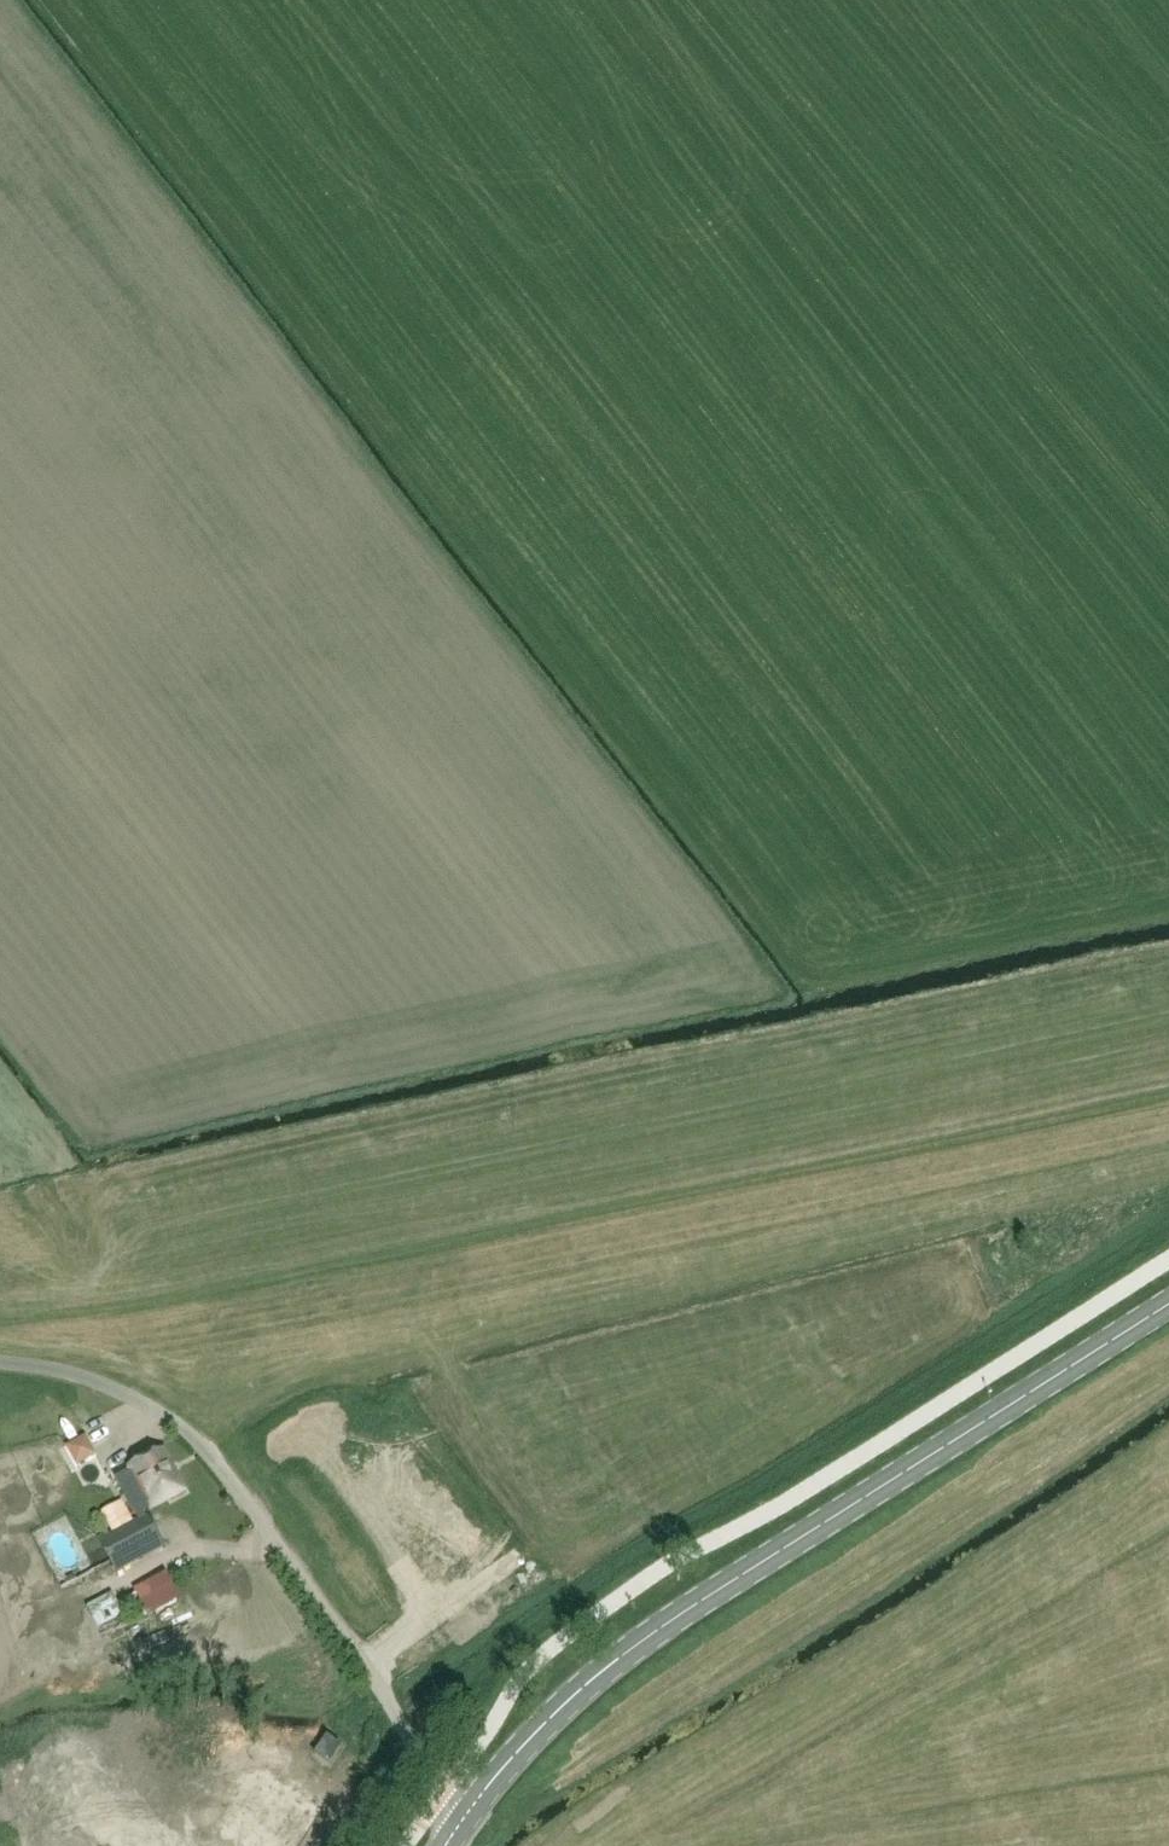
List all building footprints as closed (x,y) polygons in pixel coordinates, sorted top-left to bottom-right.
[(153,1511),(185,1493),(164,1453),(131,1471),(153,1511)] [(146,1515),(99,1541),(117,1574),(164,1548),(146,1515)] [(68,1775),(73,1751),(83,1753),(89,1724),(67,1720),(60,1754),(48,1752),(44,1770),(68,1775)] [(266,1742),(242,1725),(232,1741),(255,1757),(266,1742)] [(341,1748),(328,1739),(316,1756),(330,1765),(341,1748)] [(113,1789),(115,1790),(126,1774),(103,1759),(86,1781),(108,1796),(113,1789)] [(262,1845),(287,1845),(320,1798),(274,1767),(266,1779),(269,1780),(251,1805),(266,1815),(251,1836),(235,1825),(234,1827),(262,1845)] [(84,1829),(110,1845),(111,1845),(120,1830),(93,1814),(84,1829)]
